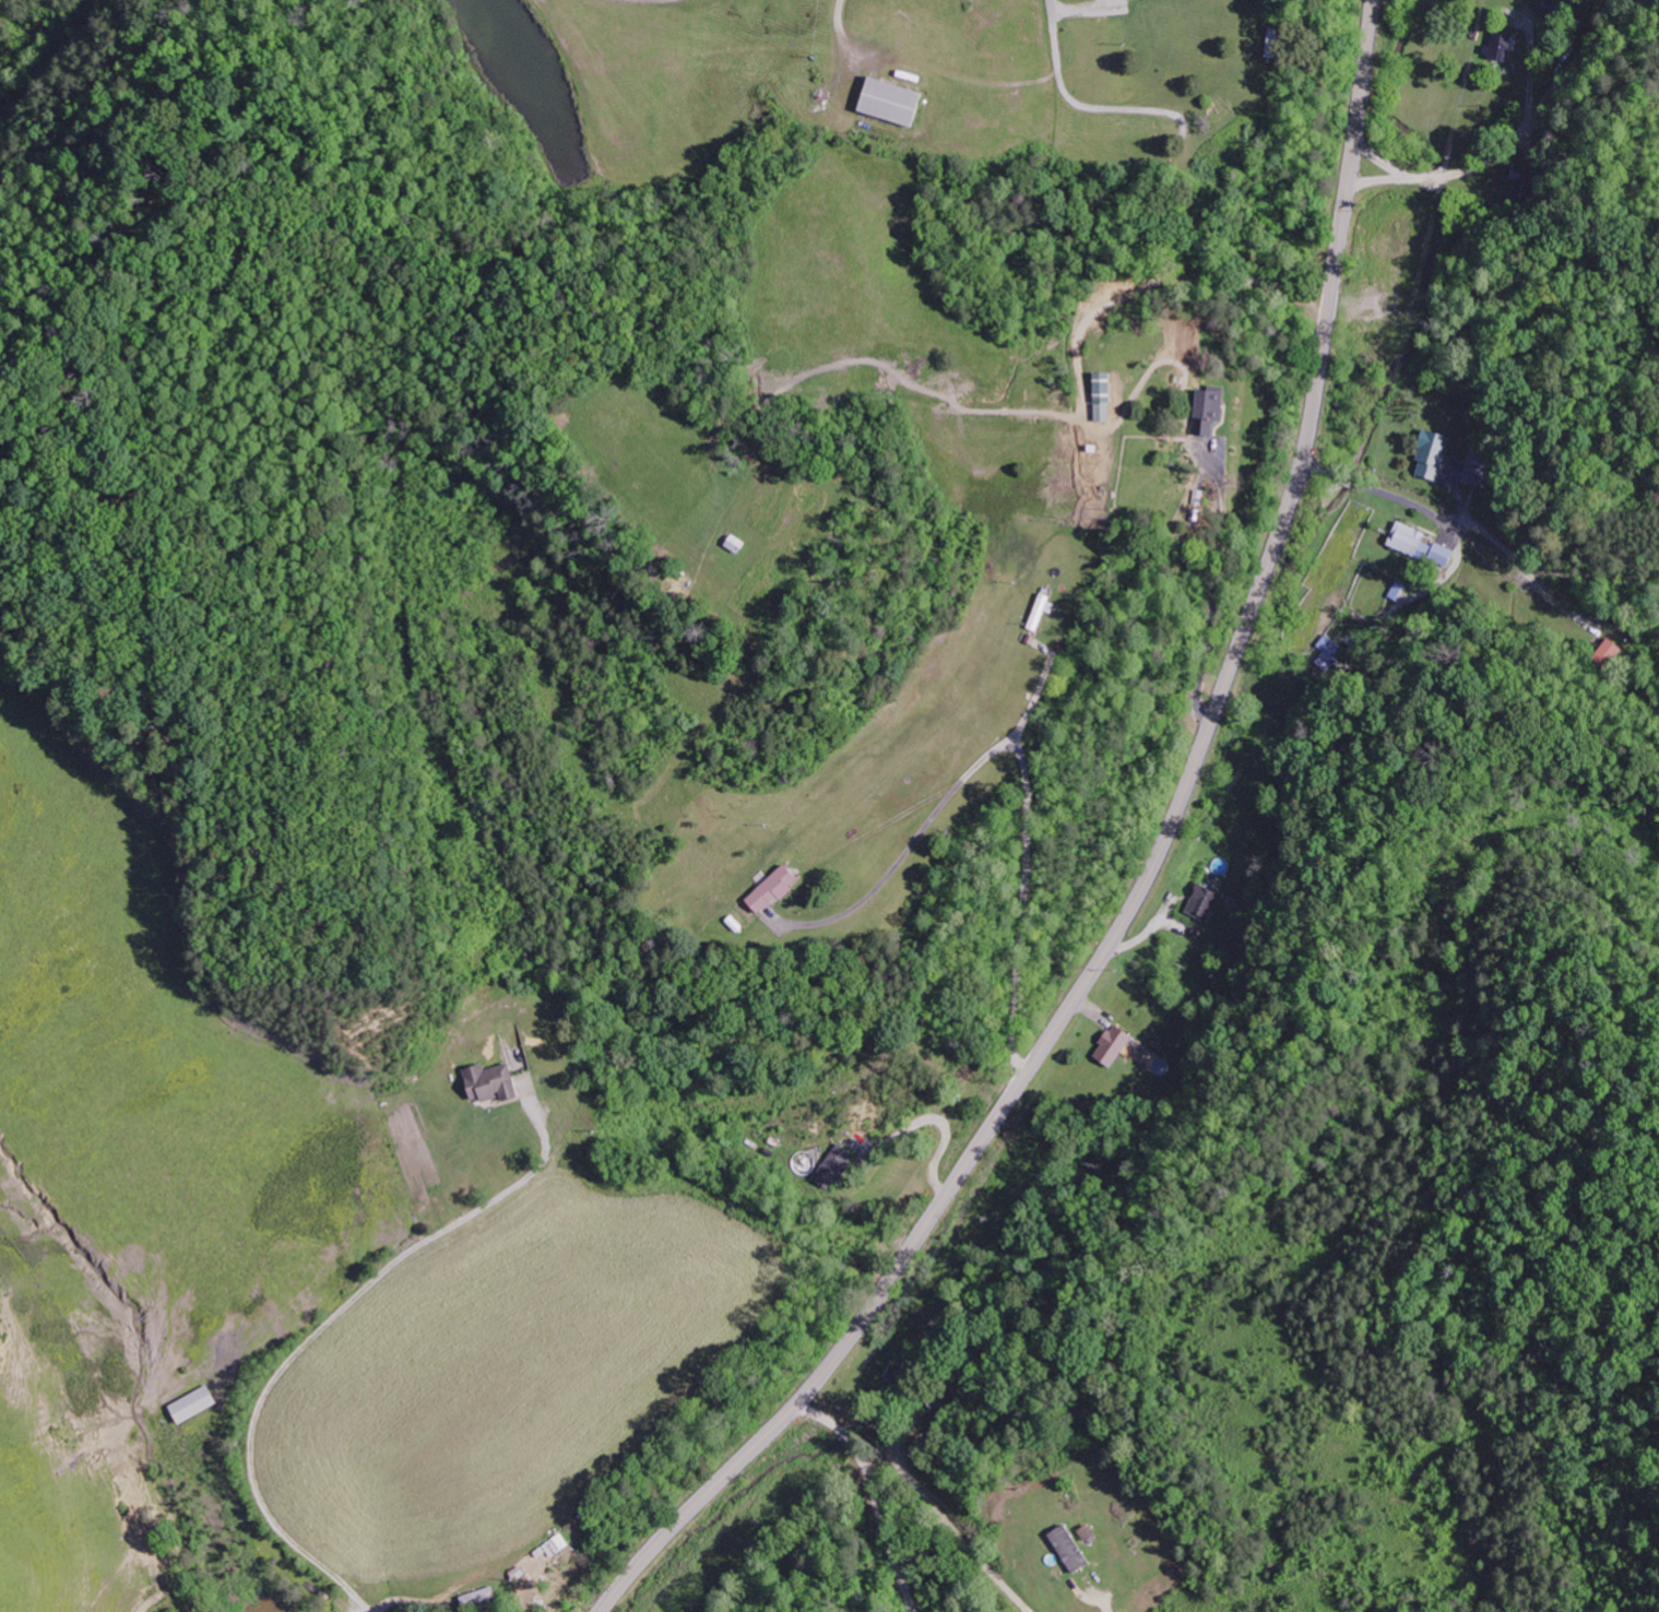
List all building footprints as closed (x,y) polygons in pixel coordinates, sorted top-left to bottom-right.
[(1505,62),(1512,34),(1493,29),(1486,57),(1505,62)] [(918,92),(863,77),(853,111),(908,127),(918,92)] [(1098,421),(1114,421),(1115,372),(1099,372),(1098,421)] [(1216,435),(1217,419),(1227,419),(1229,389),(1198,387),(1195,434),(1216,435)] [(1417,473),(1442,480),(1455,436),(1429,429),(1417,473)] [(1426,542),(1431,532),(1402,519),(1391,545),(1431,562),(1437,547),(1426,542)] [(1325,651),(1316,662),(1327,671),(1345,647),(1328,633),(1319,645),(1325,651)] [(808,879),(793,862),(754,899),(769,916),(808,879)] [(1211,922),(1223,892),(1201,883),(1189,914),(1211,922)] [(1138,1035),(1119,1023),(1104,1044),(1106,1045),(1099,1056),(1116,1067),(1138,1035)] [(518,1063),(490,1069),(489,1064),(470,1068),(478,1105),(524,1094),(518,1063)] [(859,1152),(839,1141),(818,1181),(838,1191),(859,1152)] [(224,1404),(213,1385),(175,1406),(186,1425),(224,1404)] [(1078,1575),(1095,1563),(1069,1524),(1052,1536),(1078,1575)] [(575,1544),(565,1532),(547,1547),(556,1559),(575,1544)] [(502,1597),(498,1585),(465,1598),(469,1609),(502,1597)]
